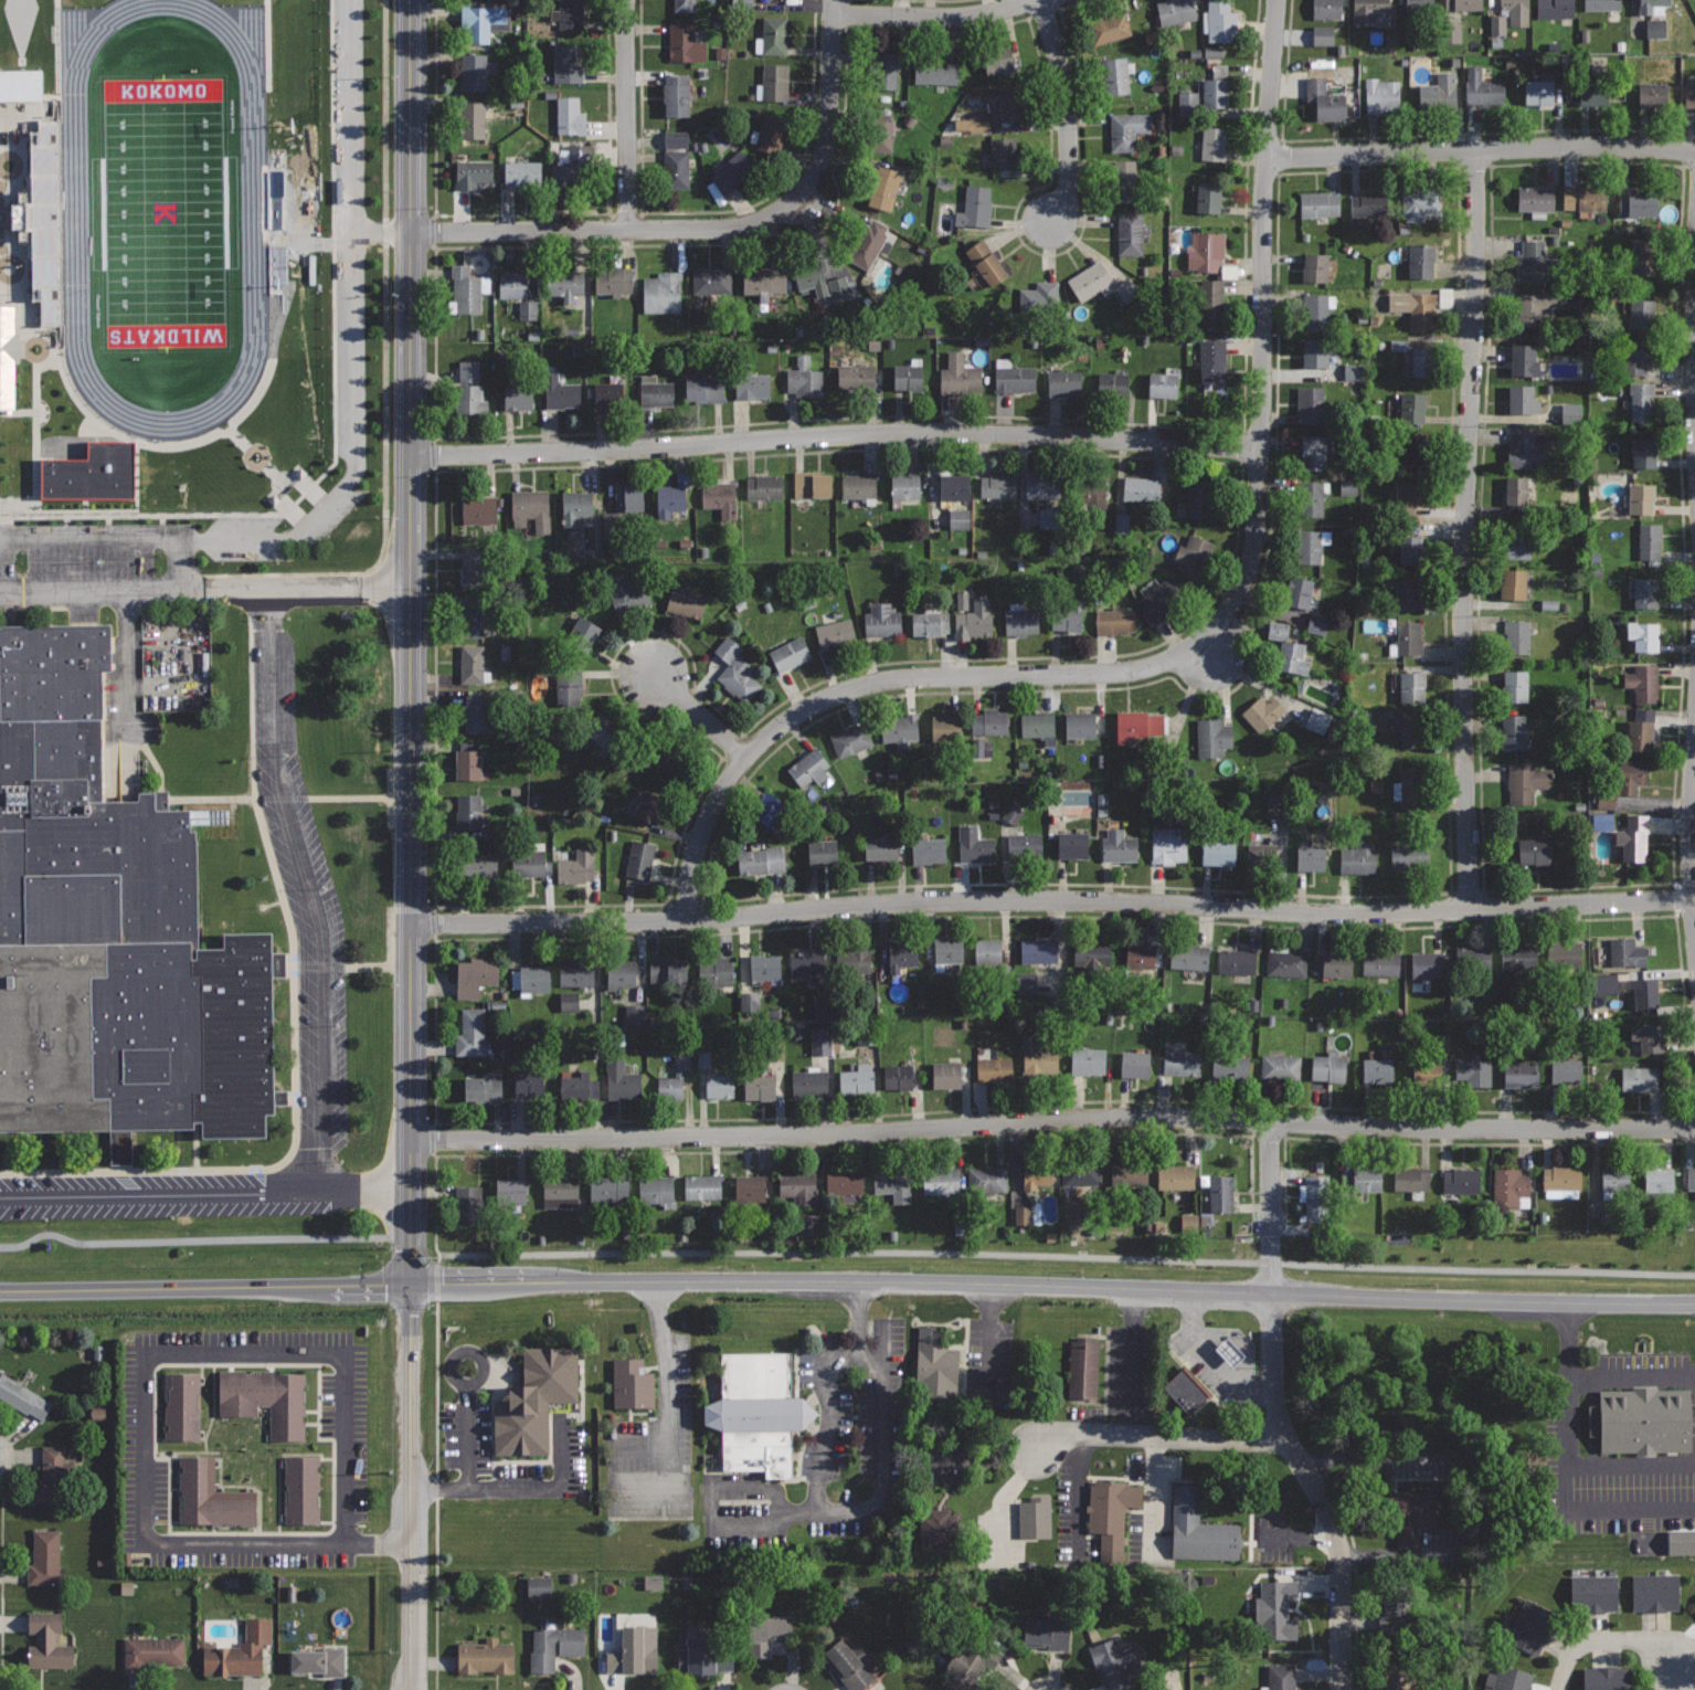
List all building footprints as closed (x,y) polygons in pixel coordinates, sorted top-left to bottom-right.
[(559,29),(584,29),(584,0),(559,0),(559,29)] [(675,10),(696,10),(696,0),(675,0),(675,10)] [(730,10),(749,9),(749,0),(730,0),(730,10)] [(1156,2),(1162,25),(1197,18),(1193,0),(1164,0),(1156,2)] [(1208,42),(1238,42),(1238,11),(1230,11),(1230,0),(1208,0),(1208,42)] [(1313,19),(1342,19),(1342,0),(1313,0),(1313,19)] [(1354,22),(1376,22),(1376,12),(1390,12),(1390,0),(1353,0),(1354,22)] [(1407,10),(1433,11),(1433,0),(1407,0),(1407,10)] [(1444,9),(1482,10),(1482,0),(1444,0),(1444,9)] [(1500,9),(1509,8),(1511,25),(1529,25),(1529,0),(1499,0),(1500,9)] [(1537,18),(1574,18),(1574,0),(1537,0),(1537,18)] [(1585,10),(1622,9),(1622,0),(1585,0),(1585,10)] [(1639,13),(1663,13),(1663,6),(1674,6),(1674,0),(1639,0),(1639,13)] [(510,6),(463,7),(463,32),(468,31),(468,43),(490,43),(490,29),(510,29),(510,6)] [(1125,8),(1082,22),(1090,47),(1133,33),(1125,8)] [(763,15),(762,54),(786,54),(787,17),(763,15)] [(1488,36),(1504,35),(1503,16),(1488,16),(1488,36)] [(1662,19),(1643,19),(1644,39),(1663,38),(1662,19)] [(695,22),(669,22),(669,61),(706,61),(706,41),(695,41),(695,22)] [(1458,44),(1458,24),(1440,24),(1440,45),(1458,44)] [(1331,27),(1310,26),(1309,45),(1330,46),(1331,27)] [(576,45),(554,45),(554,82),(583,82),(583,62),(576,62),(576,45)] [(1008,45),(983,51),(987,72),(1014,66),(1008,45)] [(898,53),(873,52),(873,87),(898,87),(898,53)] [(487,54),(463,54),(463,89),(487,89),(487,73),(497,73),(497,60),(487,60),(487,54)] [(1127,56),(1100,60),(1104,94),(1132,91),(1127,56)] [(958,64),(942,64),(942,59),(914,59),(914,82),(958,82),(958,64)] [(764,63),(763,99),(786,101),(788,64),(764,63)] [(1228,64),(1212,64),(1214,77),(1203,77),(1203,105),(1229,105),(1228,64)] [(1482,65),(1466,65),(1465,106),(1505,106),(1505,81),(1482,81),(1482,65)] [(40,99),(40,70),(0,70),(0,99),(40,99)] [(1456,71),(1437,72),(1438,84),(1418,84),(1418,107),(1458,106),(1456,71)] [(689,74),(665,74),(665,83),(664,83),(664,99),(666,99),(666,116),(690,115),(689,74)] [(1327,75),(1306,76),(1306,101),(1316,101),(1316,119),(1347,118),(1346,94),(1327,94),(1327,75)] [(1377,76),(1365,77),(1367,113),(1401,110),(1400,80),(1377,81),(1377,76)] [(1691,78),(1691,84),(1685,84),(1685,107),(1694,107),(1694,78),(1691,78)] [(1553,80),(1525,80),(1525,104),(1554,104),(1553,80)] [(1667,83),(1638,82),(1638,106),(1667,107),(1667,83)] [(1609,84),(1579,84),(1579,105),(1609,105),(1609,84)] [(1021,85),(996,91),(998,102),(988,104),(990,117),(1004,120),(1028,116),(1021,85)] [(1196,93),(1176,93),(1177,112),(1196,111),(1196,93)] [(580,95),(557,95),(558,134),(586,133),(585,110),(580,110),(580,95)] [(485,102),(462,102),(462,119),(466,119),(466,138),(486,138),(485,102)] [(893,113),(867,112),(867,151),(893,151),(893,113)] [(1152,112),(1111,113),(1111,151),(1135,151),(1134,130),(1152,130),(1152,112)] [(765,113),(754,146),(778,155),(790,120),(765,113)] [(987,116),(968,116),(968,133),(986,133),(987,116)] [(967,131),(967,121),(951,121),(951,132),(967,131)] [(1227,127),(1204,126),(1201,158),(1225,160),(1227,127)] [(685,131),(661,132),(661,150),(685,149),(685,131)] [(1016,135),(990,137),(993,166),(1018,163),(1016,135)] [(569,145),(569,149),(560,149),(560,160),(557,160),(557,184),(592,184),(592,145),(569,145)] [(739,149),(710,176),(727,193),(755,166),(739,149)] [(689,150),(665,150),(666,189),(690,188),(689,150)] [(492,160),(457,160),(457,189),(478,189),(478,182),(494,182),(492,160)] [(541,160),(505,160),(506,187),(541,186),(541,160)] [(1135,160),(1112,161),(1114,200),(1137,199),(1135,160)] [(879,165),(867,203),(890,210),(902,171),(879,165)] [(1221,183),(1197,182),(1196,211),(1220,212),(1221,183)] [(993,186),(966,183),(964,212),(955,211),(954,223),(988,226),(993,186)] [(1556,186),(1517,186),(1517,209),(1532,209),(1532,219),(1546,219),(1546,210),(1556,210),(1556,186)] [(1608,186),(1562,186),(1562,209),(1608,210),(1608,186)] [(1440,188),(1401,190),(1402,214),(1441,212),(1440,188)] [(1339,191),(1301,192),(1301,216),(1341,215),(1339,191)] [(1386,192),(1352,193),(1352,216),(1386,215),(1386,192)] [(1659,193),(1620,193),(1620,215),(1657,216),(1659,193)] [(1143,210),(1119,210),(1119,254),(1143,254),(1143,210)] [(873,216),(848,258),(869,271),(894,229),(873,216)] [(1227,232),(1191,231),(1191,245),(1186,245),(1186,253),(1187,253),(1187,268),(1195,268),(1195,272),(1220,272),(1220,257),(1227,257),(1227,232)] [(983,237),(965,250),(990,287),(1009,274),(983,237)] [(1545,239),(1521,239),(1521,279),(1559,281),(1559,258),(1545,258),(1545,239)] [(1654,239),(1631,240),(1632,274),(1655,274),(1654,239)] [(1434,244),(1409,245),(1410,277),(1436,276),(1434,244)] [(1304,252),(1303,279),(1327,281),(1328,253),(1304,252)] [(820,258),(792,266),(798,292),(815,287),(818,298),(830,295),(820,258)] [(1100,258),(1067,279),(1080,302),(1100,289),(1104,295),(1114,288),(1111,283),(1114,281),(1100,258)] [(489,276),(469,276),(469,263),(451,263),(451,277),(454,277),(454,300),(449,300),(449,313),(480,313),(480,292),(489,292),(489,276)] [(623,265),(595,266),(595,293),(633,292),(632,268),(623,268),(623,265)] [(731,268),(693,268),(693,293),(732,293),(731,268)] [(585,271),(551,272),(551,293),(563,293),(563,304),(573,304),(573,295),(585,294),(585,271)] [(682,271),(657,272),(657,277),(644,277),(644,311),(682,311),(682,271)] [(787,272),(743,272),(743,294),(787,293),(787,272)] [(527,273),(499,273),(499,297),(527,297),(527,273)] [(854,281),(845,282),(844,277),(825,280),(828,302),(857,298),(854,281)] [(1222,278),(1198,279),(1199,320),(1222,320),(1222,278)] [(1120,301),(1136,293),(1129,280),(1113,288),(1120,301)] [(1058,281),(1036,281),(1036,288),(1020,288),(1020,311),(1058,311),(1058,281)] [(1454,288),(1439,288),(1439,293),(1384,294),(1385,310),(1410,309),(1411,328),(1434,328),(1434,304),(1439,304),(1439,307),(1454,307),(1454,288)] [(1565,293),(1516,292),(1515,325),(1542,325),(1542,307),(1564,307),(1565,293)] [(1335,293),(1305,293),(1305,327),(1328,327),(1328,307),(1335,307),(1335,293)] [(1655,300),(1631,299),(1630,327),(1654,328),(1655,300)] [(535,302),(518,302),(518,320),(535,320),(535,302)] [(11,410),(11,363),(17,363),(17,332),(12,332),(12,305),(0,305),(0,410),(11,410)] [(1650,337),(1627,339),(1629,374),(1645,373),(1645,367),(1652,366),(1650,337)] [(1226,338),(1200,339),(1200,381),(1222,381),(1222,362),(1227,362),(1226,338)] [(1304,338),(1304,367),(1328,367),(1329,338),(1304,338)] [(1536,342),(1512,342),(1511,374),(1538,374),(1539,360),(1536,360),(1536,342)] [(1433,348),(1412,348),(1411,376),(1432,376),(1433,348)] [(965,350),(946,350),(946,368),(941,368),(941,394),(966,394),(966,392),(981,392),(981,367),(965,367),(965,350)] [(1010,358),(996,358),(996,390),(1035,390),(1035,366),(1016,366),(1016,363),(1010,363),(1010,358)] [(922,363),(893,363),(893,389),(922,389),(922,363)] [(875,365),(838,365),(838,388),(857,388),(857,384),(875,384),(875,365)] [(823,369),(787,370),(787,391),(796,391),(796,398),(823,397),(823,369)] [(1080,369),(1047,370),(1048,395),(1068,395),(1068,393),(1081,392),(1080,369)] [(561,371),(547,371),(547,408),(581,408),(581,382),(561,382),(561,371)] [(1129,372),(1099,371),(1098,398),(1127,400),(1129,372)] [(1177,373),(1150,372),(1147,397),(1176,398),(1177,373)] [(770,374),(738,373),(737,397),(769,398),(770,374)] [(672,381),(656,381),(656,374),(642,374),(642,408),(672,406),(672,381)] [(722,376),(686,377),(686,400),(700,399),(700,403),(723,402),(722,376)] [(622,381),(594,382),(595,405),(623,404),(622,381)] [(1654,382),(1629,382),(1629,421),(1652,421),(1652,394),(1654,394),(1654,382)] [(481,384),(456,384),(456,412),(488,412),(488,400),(481,400),(481,384)] [(533,384),(505,385),(505,409),(533,408),(533,384)] [(1509,384),(1508,411),(1540,412),(1540,398),(1535,398),(1535,384),(1509,384)] [(1323,385),(1297,385),(1297,413),(1303,413),(1303,422),(1323,422),(1323,385)] [(1428,392),(1401,392),(1400,423),(1427,423),(1428,392)] [(1579,404),(1559,403),(1558,422),(1579,423),(1579,404)] [(1555,432),(1515,432),(1515,442),(1507,442),(1507,466),(1544,466),(1545,439),(1554,439),(1555,432)] [(1303,434),(1301,456),(1307,457),(1306,468),(1325,469),(1328,436),(1303,434)] [(1423,437),(1405,437),(1403,471),(1423,471),(1423,437)] [(1655,437),(1632,437),(1632,467),(1656,467),(1655,437)] [(38,461),(38,500),(129,500),(129,441),(83,441),(83,461),(38,461)] [(823,471),(794,471),(795,504),(813,504),(813,496),(830,496),(830,474),(823,474),(823,471)] [(876,472),(862,472),(862,474),(843,474),(844,497),(862,497),(862,500),(866,500),(866,504),(877,504),(876,472)] [(919,473),(891,474),(892,499),(920,498),(919,473)] [(968,473),(953,473),(953,478),(940,478),(940,497),(968,497),(968,473)] [(1016,473),(981,473),(982,496),(1016,496),(1016,473)] [(1105,473),(1074,475),(1077,511),(1108,509),(1105,473)] [(782,474),(755,474),(756,477),(746,477),(746,498),(783,497),(782,474)] [(1060,475),(1027,475),(1027,498),(1060,498),(1060,475)] [(1161,478),(1124,476),(1123,499),(1159,501),(1161,478)] [(1527,476),(1506,476),(1506,503),(1527,503),(1527,476)] [(735,480),(716,482),(716,484),(702,484),(703,507),(722,507),(722,518),(737,518),(735,480)] [(1329,482),(1300,482),(1301,516),(1323,516),(1323,492),(1329,492),(1329,482)] [(1421,482),(1396,482),(1396,506),(1421,506),(1421,482)] [(1215,484),(1188,483),(1187,516),(1214,517),(1215,484)] [(1655,483),(1629,483),(1629,514),(1655,514),(1655,483)] [(643,484),(614,485),(615,510),(644,509),(643,484)] [(671,484),(657,485),(658,517),(670,517),(670,510),(686,509),(685,485),(671,486),(671,484)] [(549,489),(511,490),(512,526),(526,526),(525,517),(536,517),(537,532),(550,531),(549,489)] [(592,492),(578,493),(578,490),(562,492),(564,527),(578,526),(576,515),(593,515),(592,492)] [(496,495),(462,496),(463,524),(497,522),(496,495)] [(966,530),(967,509),(946,509),(946,529),(966,530)] [(1659,522),(1639,522),(1639,559),(1659,559),(1659,522)] [(1534,524),(1515,524),(1515,538),(1505,539),(1505,558),(1534,558),(1534,524)] [(1322,531),(1301,530),(1300,563),(1321,563),(1322,531)] [(1189,532),(1185,547),(1179,545),(1174,560),(1178,562),(1176,568),(1203,578),(1216,541),(1189,532)] [(1421,537),(1399,537),(1398,563),(1420,564),(1421,537)] [(486,547),(463,547),(463,587),(487,587),(486,547)] [(1526,569),(1501,569),(1500,599),(1526,599),(1526,569)] [(1314,580),(1294,574),(1288,603),(1307,608),(1314,580)] [(1419,574),(1395,575),(1395,606),(1419,606),(1419,574)] [(1169,575),(1140,598),(1147,608),(1141,612),(1153,627),(1168,615),(1164,611),(1184,595),(1169,575)] [(1657,578),(1633,578),(1633,608),(1657,606),(1657,578)] [(631,579),(607,589),(618,617),(653,604),(644,581),(633,585),(631,579)] [(672,587),(666,610),(701,619),(707,595),(672,587)] [(496,596),(458,596),(459,637),(483,636),(483,621),(497,621),(496,596)] [(974,596),(974,612),(955,612),(955,638),(970,638),(970,635),(992,635),(992,611),(988,611),(988,596),(974,596)] [(1084,598),(1052,596),(1051,629),(1067,629),(1067,631),(1081,631),(1082,609),(1084,609),(1084,598)] [(890,602),(870,602),(870,613),(865,613),(866,635),(901,634),(900,611),(891,611),(890,602)] [(1025,602),(1008,602),(1009,610),(1005,610),(1006,633),(1015,633),(1016,636),(1027,636),(1027,633),(1039,632),(1038,609),(1025,609),(1025,602)] [(939,605),(924,605),(924,612),(912,613),(912,635),(940,634),(939,632),(950,632),(949,612),(939,612),(939,605)] [(1134,610),(1097,610),(1097,634),(1122,634),(1122,632),(1134,632),(1134,610)] [(1326,616),(1307,613),(1305,632),(1323,634),(1326,616)] [(580,616),(565,643),(586,655),(601,629),(580,616)] [(851,617),(815,625),(820,649),(828,648),(829,654),(845,651),(843,644),(856,642),(851,617)] [(1290,622),(1269,620),(1267,636),(1281,638),(1278,668),(1307,672),(1310,661),(1302,659),(1304,643),(1288,641),(1290,622)] [(1530,620),(1504,621),(1505,655),(1530,655),(1530,620)] [(1421,622),(1397,621),(1397,654),(1422,654),(1422,642),(1420,642),(1421,622)] [(1657,623),(1628,623),(1627,637),(1634,637),(1634,651),(1657,651),(1657,623)] [(193,1131),(0,1134),(0,626),(113,625),(113,636),(113,670),(103,670),(104,798),(128,798),(135,798),(135,786),(137,786),(174,786),(174,800),(174,807),(191,807),(191,828),(199,828),(200,950),(222,950),(222,934),(273,934),(274,968),(276,1115),(264,1115),(264,1138),(202,1139),(202,1122),(193,1123),(193,1131)] [(727,634),(713,649),(729,664),(717,677),(745,703),(761,684),(750,675),(755,668),(738,654),(743,647),(727,634)] [(801,634),(769,651),(780,673),(811,656),(801,634)] [(484,645),(460,645),(460,683),(485,683),(484,645)] [(1657,665),(1633,666),(1634,703),(1657,703),(1657,665)] [(582,667),(555,668),(557,707),(579,706),(578,685),(582,685),(582,667)] [(1529,670),(1503,670),(1502,703),(1528,704),(1529,670)] [(1424,672),(1399,672),(1400,701),(1426,701),(1424,672)] [(1261,694),(1240,712),(1259,733),(1286,709),(1271,693),(1264,698),(1261,694)] [(491,695),(465,695),(465,731),(491,731),(491,695)] [(1301,726),(1320,736),(1330,716),(1310,706),(1301,726)] [(1655,707),(1634,706),(1634,720),(1630,720),(1628,749),(1652,750),(1655,707)] [(997,707),(984,707),(984,714),(972,714),(972,732),(1007,732),(1007,711),(998,711),(997,707)] [(1055,709),(1020,710),(1021,736),(1044,735),(1044,744),(1056,744),(1055,709)] [(601,711),(585,731),(611,752),(626,732),(601,711)] [(1097,711),(1066,711),(1066,737),(1097,736),(1097,711)] [(1119,711),(1119,741),(1136,740),(1136,736),(1168,735),(1168,712),(1147,712),(1147,711),(1119,711)] [(917,712),(880,716),(882,741),(896,740),(897,748),(909,747),(908,739),(919,738),(917,712)] [(1526,714),(1500,715),(1502,748),(1527,747),(1526,714)] [(960,715),(933,715),(932,739),(960,740),(960,715)] [(1196,718),(1197,756),(1222,756),(1222,747),(1233,747),(1232,723),(1225,723),(1225,717),(1196,718)] [(1423,719),(1394,718),(1394,728),(1401,728),(1400,746),(1422,747),(1423,719)] [(864,721),(829,736),(838,757),(872,743),(864,721)] [(970,756),(990,757),(990,739),(971,738),(970,756)] [(667,741),(655,756),(682,780),(695,765),(667,741)] [(815,746),(786,769),(801,786),(813,778),(818,783),(828,775),(824,770),(829,765),(815,746)] [(481,750),(456,750),(456,779),(481,779),(481,750)] [(1650,761),(1618,758),(1614,794),(1636,796),(1638,785),(1646,786),(1650,761)] [(1534,761),(1508,761),(1507,789),(1509,789),(1509,807),(1534,807),(1534,786),(1551,788),(1551,769),(1534,769),(1534,761)] [(1424,765),(1400,767),(1401,782),(1392,782),(1394,800),(1400,800),(1400,809),(1426,807),(1424,765)] [(644,789),(632,815),(656,825),(667,799),(644,789)] [(765,790),(750,811),(774,828),(790,806),(765,790)] [(481,794),(457,794),(457,811),(456,811),(456,828),(481,828),(481,794)] [(1595,809),(1613,809),(1613,795),(1595,795),(1595,809)] [(1264,818),(1276,818),(1276,798),(1264,798),(1264,818)] [(999,818),(1013,825),(1021,810),(1008,803),(999,818)] [(1590,813),(1591,831),(1612,831),(1611,813),(1590,813)] [(1180,820),(1164,820),(1164,826),(1152,826),(1153,860),(1186,860),(1186,836),(1180,836),(1180,820)] [(978,824),(958,824),(961,863),(995,860),(994,837),(979,838),(978,824)] [(1137,835),(1124,836),(1124,827),(1106,828),(1106,837),(1102,837),(1103,860),(1138,859),(1137,835)] [(1646,831),(1622,832),(1622,860),(1646,860),(1646,831)] [(1088,832),(1058,833),(1059,857),(1088,857),(1088,832)] [(1041,833),(1008,834),(1009,859),(1042,858),(1041,833)] [(899,835),(865,835),(865,859),(899,858),(899,835)] [(946,837),(912,838),(912,864),(932,864),(931,862),(946,862),(946,837)] [(1549,837),(1517,839),(1518,864),(1551,860),(1549,837)] [(837,838),(808,839),(809,865),(838,864),(837,838)] [(1236,839),(1203,838),(1203,864),(1235,865),(1236,839)] [(633,839),(625,874),(649,879),(657,844),(633,839)] [(543,842),(527,843),(527,852),(511,853),(513,875),(545,873),(543,842)] [(1376,842),(1356,842),(1356,847),(1341,847),(1339,873),(1376,873),(1376,842)] [(1427,842),(1390,843),(1391,869),(1428,867),(1427,842)] [(1276,844),(1247,843),(1247,869),(1276,870),(1276,844)] [(783,845),(764,846),(764,848),(738,851),(740,874),(785,870),(783,845)] [(1326,845),(1297,845),(1297,870),(1326,870),(1326,845)] [(595,847),(576,847),(576,859),(558,859),(558,883),(595,881),(595,847)] [(497,854),(463,855),(463,877),(497,876),(497,854)] [(963,937),(934,938),(935,969),(943,969),(943,962),(963,961),(963,937)] [(1634,937),(1610,938),(1612,965),(1646,963),(1645,947),(1635,947),(1634,937)] [(1002,938),(975,939),(976,963),(1002,962),(1002,938)] [(1058,938),(1020,939),(1021,962),(1058,961),(1058,938)] [(917,939),(889,941),(891,973),(901,973),(900,964),(918,963),(917,939)] [(1110,940),(1073,941),(1073,964),(1083,964),(1083,975),(1100,975),(1100,964),(1110,964),(1110,940)] [(1579,940),(1547,941),(1547,969),(1580,968),(1579,940)] [(1155,944),(1126,943),(1125,967),(1154,968),(1155,944)] [(1208,946),(1172,943),(1169,967),(1207,969),(1208,946)] [(1536,944),(1502,944),(1502,968),(1536,968),(1536,944)] [(871,947),(835,948),(836,982),(872,981),(871,947)] [(1491,947),(1455,947),(1455,970),(1491,970),(1491,947)] [(1256,951),(1220,949),(1219,971),(1254,974),(1256,951)] [(1350,951),(1323,949),(1323,953),(1314,953),(1312,973),(1349,975),(1350,951)] [(1307,952),(1268,950),(1267,974),(1306,976),(1307,952)] [(1400,952),(1365,950),(1364,974),(1398,976),(1400,952)] [(1441,951),(1411,951),(1411,978),(1441,978),(1441,951)] [(824,952),(792,952),(792,976),(824,975),(824,952)] [(780,954),(750,955),(752,980),(782,978),(780,954)] [(687,960),(677,960),(677,955),(650,955),(650,981),(687,982),(687,960)] [(733,955),(699,957),(700,986),(733,985),(733,955)] [(499,959),(470,959),(470,963),(457,963),(457,997),(479,997),(479,984),(499,984),(499,959)] [(636,960),(608,959),(607,990),(617,990),(617,984),(635,985),(636,960)] [(594,961),(560,962),(560,985),(594,985),(594,961)] [(550,965),(519,967),(520,992),(551,991),(550,965)] [(1615,993),(1614,974),(1591,975),(1592,994),(1615,993)] [(1657,975),(1659,1007),(1635,1008),(1633,978),(1657,975)] [(564,1012),(575,1012),(575,992),(564,992),(564,1012)] [(737,993),(738,1013),(758,1012),(757,993),(737,993)] [(623,1025),(644,1024),(643,1005),(622,1005),(623,1025)] [(484,1008),(462,1008),(463,1033),(454,1033),(454,1056),(492,1055),(492,1038),(485,1038),(484,1008)] [(1661,1023),(1629,1025),(1630,1039),(1639,1038),(1640,1052),(1663,1050),(1661,1023)] [(808,1027),(807,1055),(827,1056),(828,1028),(808,1027)] [(1039,1033),(1023,1034),(1024,1074),(1048,1073),(1048,1069),(1059,1069),(1058,1047),(1039,1048),(1039,1033)] [(1446,1034),(1429,1033),(1428,1052),(1446,1053),(1446,1034)] [(1106,1048),(1072,1047),(1071,1074),(1105,1075),(1106,1048)] [(1150,1047),(1136,1047),(1136,1052),(1123,1050),(1121,1076),(1148,1077),(1150,1047)] [(1201,1052),(1164,1049),(1163,1074),(1200,1076),(1201,1052)] [(1347,1056),(1338,1055),(1338,1049),(1327,1049),(1327,1055),(1312,1054),(1311,1078),(1328,1079),(1328,1081),(1346,1081),(1347,1056)] [(1366,1058),(1363,1058),(1363,1081),(1392,1081),(1392,1058),(1373,1058),(1373,1049),(1366,1049),(1366,1058)] [(676,1052),(676,1076),(659,1076),(659,1099),(682,1098),(682,1069),(692,1069),(692,1052),(676,1052)] [(708,1052),(694,1052),(694,1069),(709,1069),(708,1052)] [(1249,1057),(1214,1054),(1211,1078),(1247,1081),(1249,1057)] [(1301,1056),(1261,1054),(1259,1081),(1300,1084),(1301,1056)] [(1011,1057),(977,1058),(978,1081),(1013,1080),(1011,1057)] [(625,1058),(607,1059),(608,1099),(643,1098),(643,1071),(625,1071),(625,1058)] [(1491,1059),(1455,1060),(1455,1076),(1461,1076),(1461,1079),(1468,1079),(1469,1089),(1492,1089),(1491,1059)] [(1580,1059),(1551,1059),(1551,1081),(1580,1082),(1580,1059)] [(1538,1060),(1504,1061),(1504,1095),(1533,1095),(1533,1084),(1539,1084),(1538,1060)] [(857,1063),(857,1070),(839,1071),(840,1095),(873,1092),(872,1061),(857,1063)] [(961,1061),(933,1061),(933,1087),(961,1087),(961,1061)] [(913,1064),(884,1065),(884,1089),(914,1088),(913,1064)] [(1442,1064),(1413,1064),(1413,1085),(1442,1085),(1442,1064)] [(1659,1066),(1622,1067),(1622,1090),(1660,1090),(1659,1066)] [(827,1069),(792,1070),(793,1097),(827,1096),(827,1069)] [(543,1071),(516,1070),(516,1097),(543,1097),(543,1071)] [(707,1074),(707,1097),(734,1097),(734,1074),(707,1074)] [(504,1075),(465,1077),(466,1097),(483,1097),(483,1102),(505,1101),(504,1075)] [(775,1075),(745,1075),(745,1098),(760,1098),(760,1100),(775,1099),(775,1075)] [(590,1076),(560,1076),(561,1100),(590,1100),(590,1076)] [(1024,1158),(1024,1189),(1037,1189),(1037,1184),(1053,1185),(1053,1158),(1024,1158)] [(1147,1160),(1111,1161),(1112,1185),(1147,1185),(1147,1160)] [(1102,1162),(1060,1165),(1062,1185),(1104,1182),(1102,1162)] [(1194,1164),(1158,1164),(1158,1189),(1194,1187),(1194,1164)] [(909,1165),(872,1168),(875,1193),(894,1192),(894,1203),(911,1202),(909,1165)] [(1581,1165),(1551,1165),(1551,1168),(1543,1168),(1543,1190),(1545,1190),(1545,1196),(1578,1196),(1578,1190),(1581,1190),(1581,1165)] [(1007,1166),(967,1168),(968,1191),(1007,1190),(1007,1166)] [(957,1168),(922,1171),(923,1194),(960,1191),(957,1168)] [(1383,1169),(1341,1168),(1339,1186),(1354,1187),(1354,1191),(1381,1192),(1383,1169)] [(1429,1168),(1396,1168),(1396,1190),(1429,1191),(1429,1168)] [(1522,1168),(1493,1168),(1493,1205),(1529,1205),(1530,1174),(1522,1173),(1522,1168)] [(1629,1168),(1601,1168),(1602,1200),(1630,1200),(1629,1168)] [(864,1169),(826,1169),(827,1195),(864,1194),(864,1169)] [(1480,1169),(1453,1169),(1453,1171),(1443,1171),(1443,1191),(1480,1192),(1480,1169)] [(1673,1170),(1644,1170),(1645,1191),(1673,1191),(1673,1170)] [(815,1171),(780,1172),(781,1196),(794,1195),(794,1203),(816,1203),(815,1171)] [(579,1176),(571,1176),(571,1172),(554,1173),(554,1177),(544,1177),(545,1205),(579,1205),(579,1176)] [(721,1174),(685,1174),(685,1200),(721,1198),(721,1174)] [(765,1174),(735,1175),(735,1202),(765,1201),(765,1174)] [(1092,1193),(1093,1176),(1059,1174),(1058,1192),(1092,1193)] [(628,1175),(591,1176),(592,1202),(628,1201),(628,1175)] [(672,1175),(638,1179),(640,1204),(675,1201),(672,1175)] [(1209,1175),(1209,1212),(1235,1211),(1233,1175),(1209,1175)] [(526,1179),(496,1179),(497,1203),(527,1203),(526,1179)] [(481,1186),(455,1186),(456,1222),(483,1222),(481,1186)] [(1333,1194),(1305,1193),(1304,1208),(1306,1210),(1306,1221),(1332,1222),(1333,1194)] [(1012,1225),(1028,1225),(1028,1207),(1012,1207),(1012,1225)] [(1195,1232),(1195,1214),(1178,1214),(1178,1232),(1195,1232)] [(946,1327),(917,1325),(914,1385),(960,1387),(962,1341),(946,1341),(946,1327)] [(1100,1335),(1070,1333),(1067,1396),(1097,1397),(1100,1335)] [(1210,1350),(1228,1368),(1240,1356),(1222,1338),(1210,1350)] [(580,1348),(522,1348),(522,1385),(509,1385),(509,1401),(495,1401),(495,1454),(551,1454),(551,1403),(580,1403),(580,1348)] [(792,1352),(722,1352),(722,1397),(703,1405),(703,1422),(722,1430),(723,1470),(766,1470),(766,1478),(793,1477),(792,1430),(802,1430),(818,1412),(802,1396),(792,1396),(792,1352)] [(644,1356),(613,1356),(613,1406),(654,1406),(654,1372),(644,1372),(644,1356)] [(1184,1363),(1161,1385),(1188,1415),(1211,1393),(1184,1363)] [(306,1372),(219,1371),(218,1426),(256,1426),(257,1406),(273,1406),(273,1439),(306,1439),(306,1372)] [(0,1375),(0,1398),(28,1415),(30,1412),(43,1420),(53,1404),(2,1372),(0,1375)] [(201,1373),(166,1373),(165,1439),(201,1439),(201,1373)] [(1689,1387),(1599,1388),(1600,1453),(1692,1451),(1689,1387)] [(1584,1406),(1585,1437),(1594,1437),(1593,1405),(1584,1406)] [(66,1446),(44,1446),(44,1479),(33,1479),(33,1501),(63,1501),(63,1480),(77,1481),(77,1462),(66,1462),(66,1446)] [(214,1456),(180,1456),(179,1523),(257,1524),(257,1490),(214,1489),(214,1456)] [(322,1456),(282,1456),(282,1523),(322,1523),(322,1456)] [(1127,1480),(1090,1479),(1088,1532),(1101,1532),(1099,1566),(1123,1566),(1125,1506),(1142,1507),(1143,1485),(1126,1483),(1127,1480)] [(1174,1482),(1172,1560),(1240,1562),(1241,1521),(1200,1520),(1201,1483),(1174,1482)] [(1439,1489),(1396,1489),(1397,1545),(1418,1545),(1418,1527),(1436,1527),(1434,1518),(1443,1518),(1442,1497),(1439,1497),(1439,1489)] [(1029,1496),(1029,1500),(1018,1500),(1019,1536),(1051,1535),(1050,1494),(1029,1496)] [(950,1508),(919,1509),(920,1550),(956,1550),(956,1514),(950,1514),(950,1508)] [(60,1530),(35,1530),(34,1564),(29,1564),(29,1582),(60,1583),(60,1530)] [(1694,1553),(1694,1530),(1664,1530),(1664,1553),(1694,1553)] [(1680,1575),(1631,1574),(1631,1610),(1678,1610),(1680,1575)] [(1618,1575),(1571,1575),(1571,1612),(1618,1612),(1618,1575)] [(660,1576),(641,1576),(641,1590),(659,1590),(660,1576)] [(550,1597),(550,1578),(523,1578),(524,1598),(550,1597)] [(1297,1580),(1260,1580),(1261,1645),(1289,1645),(1288,1598),(1297,1598),(1297,1580)] [(1385,1587),(1386,1612),(1379,1612),(1379,1629),(1407,1629),(1407,1587),(1385,1587)] [(1525,1598),(1505,1641),(1537,1656),(1557,1613),(1525,1598)] [(62,1613),(29,1613),(30,1666),(74,1666),(74,1644),(56,1645),(56,1633),(62,1633),(62,1613)] [(792,1614),(748,1615),(749,1658),(771,1657),(771,1637),(792,1636),(792,1614)] [(1068,1622),(1051,1620),(1051,1617),(1025,1616),(1025,1643),(1029,1643),(1029,1646),(1068,1647),(1068,1622)] [(272,1618),(246,1618),(246,1640),(240,1640),(240,1646),(203,1646),(203,1673),(262,1673),(262,1643),(272,1643),(272,1618)] [(644,1626),(623,1626),(623,1650),(606,1650),(606,1671),(656,1672),(657,1643),(643,1643),(644,1626)] [(585,1627),(533,1627),(533,1651),(531,1651),(531,1671),(554,1671),(554,1648),(559,1648),(559,1656),(585,1656),(585,1627)] [(699,1627),(687,1627),(687,1648),(678,1648),(678,1672),(717,1672),(717,1670),(734,1670),(734,1649),(716,1649),(716,1637),(699,1637),(699,1627)] [(499,1636),(485,1636),(485,1641),(457,1641),(457,1672),(477,1672),(477,1669),(494,1669),(494,1672),(513,1672),(513,1641),(499,1641),(499,1636)] [(965,1648),(958,1645),(944,1668),(950,1671),(942,1683),(953,1689),(979,1689),(981,1687),(974,1682),(984,1665),(992,1669),(1002,1654),(972,1636),(965,1648)] [(1089,1647),(1095,1666),(1099,1665),(1107,1689),(1131,1689),(1134,1689),(1126,1668),(1140,1662),(1133,1645),(1122,1648),(1117,1636),(1089,1647)] [(184,1638),(126,1637),(125,1668),(144,1668),(144,1663),(184,1663),(184,1638)] [(822,1656),(850,1689),(861,1689),(878,1677),(866,1662),(870,1659),(857,1644),(850,1649),(841,1639),(822,1656)] [(345,1647),(322,1647),(322,1650),(290,1649),(290,1671),(322,1671),(322,1676),(345,1676),(345,1647)] [(1497,1661),(1494,1672),(1487,1670),(1483,1684),(1493,1687),(1492,1689),(1529,1689),(1534,1672),(1497,1661)] [(1268,1662),(1269,1689),(1296,1689),(1295,1662),(1268,1662)] [(1378,1667),(1380,1689),(1408,1689),(1407,1666),(1378,1667)] [(1583,1667),(1583,1689),(1631,1689),(1631,1667),(1583,1667)]
